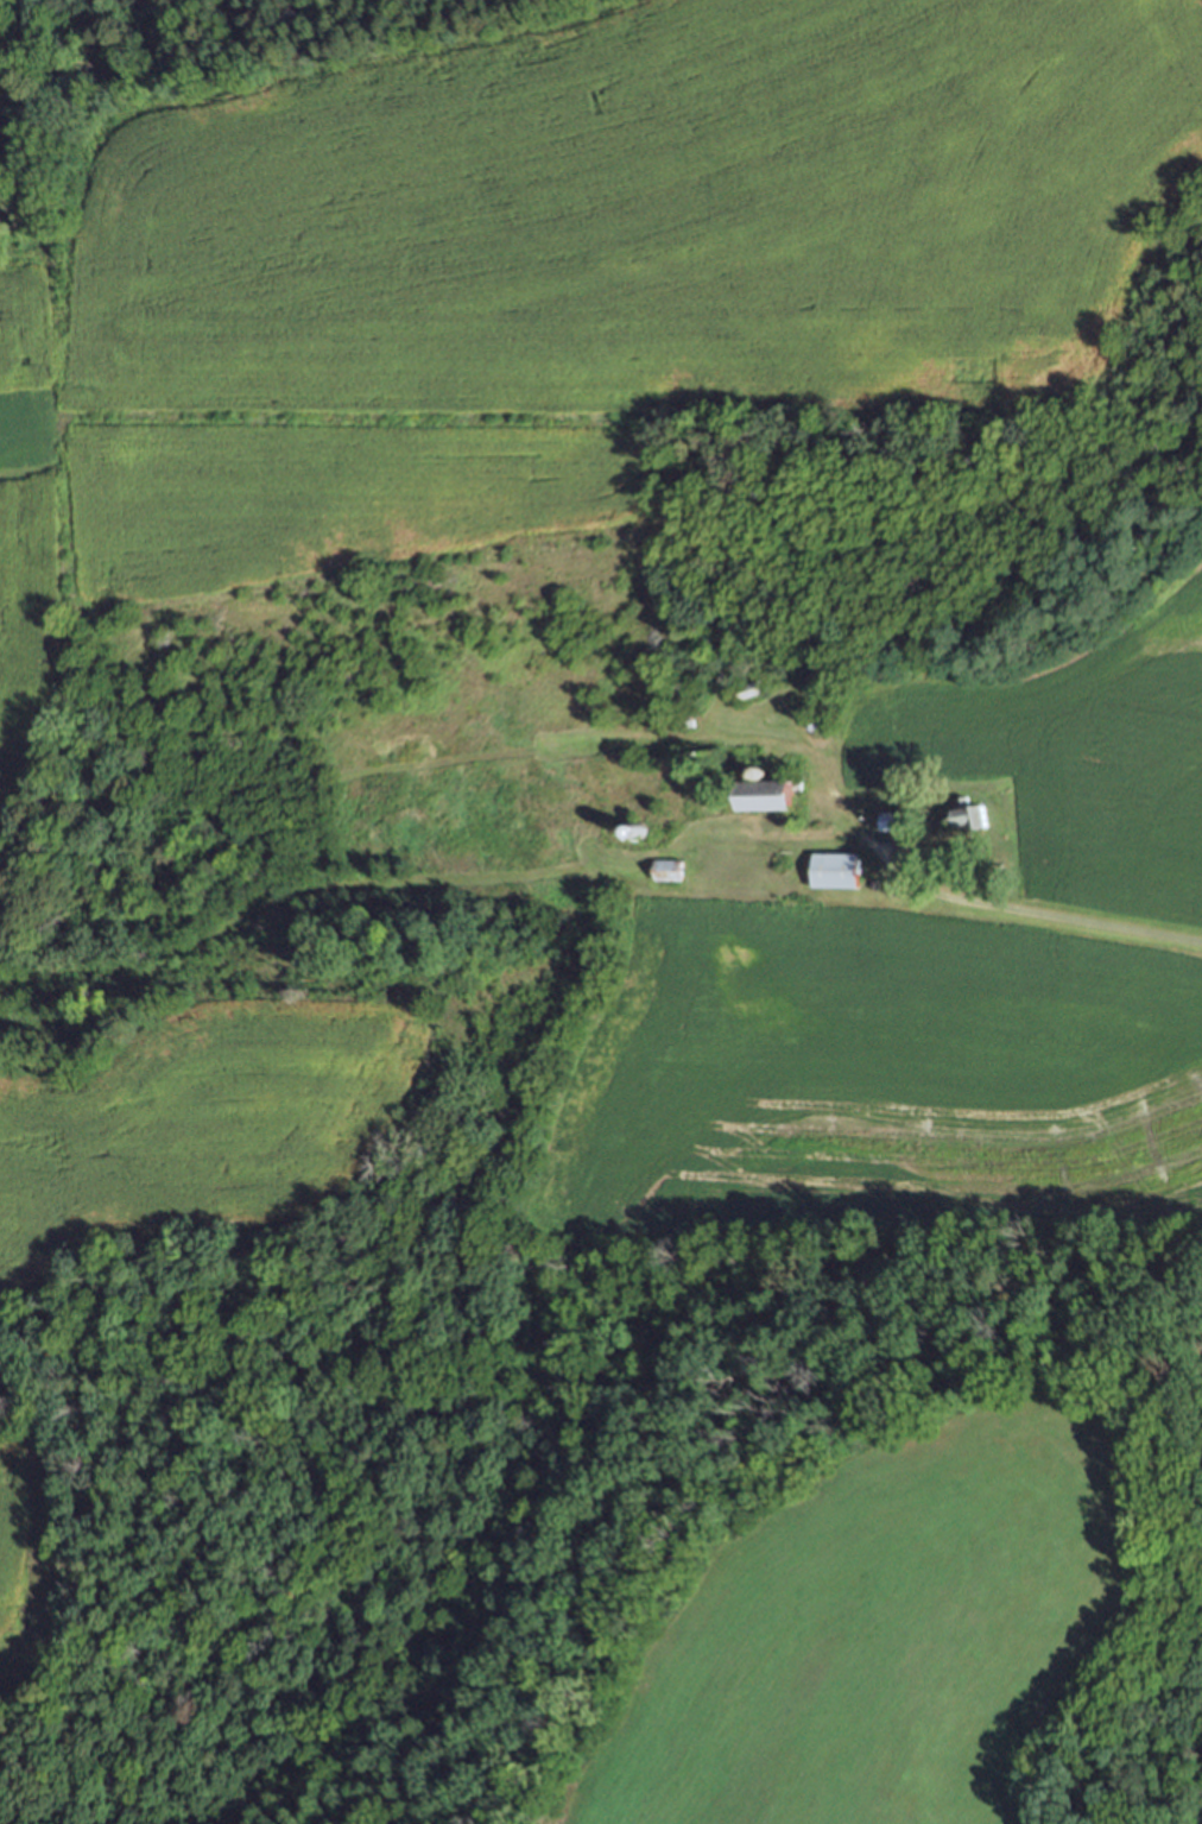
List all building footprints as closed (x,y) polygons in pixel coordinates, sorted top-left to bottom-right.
[(761,679),(766,692),(742,700),(738,687),(761,679)] [(681,730),(677,717),(695,713),(698,725),(681,730)] [(767,780),(793,777),(793,778),(805,777),(805,784),(806,791),(799,791),(799,807),(745,807),(744,781),(757,780),(755,778),(755,777),(757,776),(757,775),(758,774),(759,774),(759,772),(760,772),(761,772),(763,772),(764,772),(765,772),(765,774),(766,774),(767,775),(767,776),(767,777),(768,777),(768,778),(767,780)] [(992,827),(972,832),(969,822),(957,825),(955,810),(961,809),(959,799),(970,796),(972,806),(987,802),(992,827)] [(881,812),(911,813),(910,831),(880,828),(881,812)] [(817,851),(862,853),(861,888),(816,886),(817,851)] [(657,858),(685,859),(684,881),(656,879),(657,858)]
